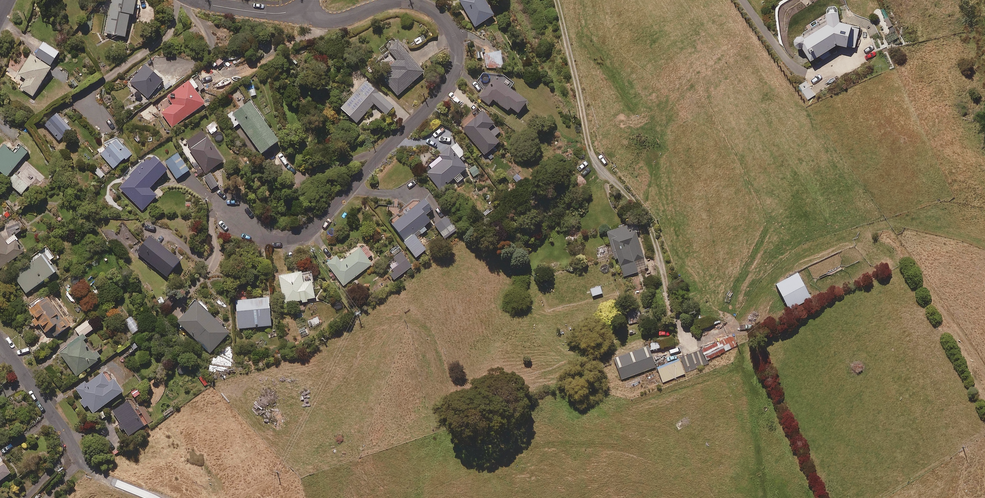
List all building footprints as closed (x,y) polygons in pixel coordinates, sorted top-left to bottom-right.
[(104,34),(125,39),(130,17),(133,17),(136,0),(111,0),(104,34)] [(485,0),(462,0),(460,2),(475,28),(495,17),(485,0)] [(805,50),(814,63),(840,47),(851,49),(852,47),(856,49),(861,29),(843,24),(841,14),(840,14),(840,11),(839,10),(839,9),(838,9),(837,8),(836,8),(835,8),(834,7),(833,8),(832,8),(831,8),(830,9),(829,9),(829,10),(828,11),(828,12),(828,19),(803,35),(804,37),(799,39),(797,42),(798,48),(803,51),(805,50)] [(885,19),(892,32),(885,36),(889,43),(900,38),(896,30),(889,17),(885,19)] [(59,55),(44,44),(35,56),(50,67),(59,55)] [(424,74),(399,46),(390,54),(398,63),(390,70),(393,72),(383,81),(398,97),(424,74)] [(502,53),(484,54),(485,68),(503,68),(502,53)] [(51,71),(31,57),(18,76),(26,81),(20,90),(33,98),(51,71)] [(163,81),(145,65),(130,82),(148,98),(163,81)] [(198,79),(194,82),(190,85),(190,84),(171,96),(176,104),(162,114),(172,128),(205,106),(197,95),(205,89),(198,79)] [(527,104),(495,79),(480,99),(489,106),(493,101),(509,112),(511,109),(519,115),(527,104)] [(373,90),(366,83),(341,110),(357,125),(374,105),(386,116),(394,108),(379,95),(382,91),(376,86),(373,90)] [(279,144),(251,103),(227,119),(234,128),(239,124),(262,156),(279,144)] [(500,133),(483,114),(463,131),(485,157),(500,144),(494,138),(500,133)] [(57,115),(44,126),(58,142),(71,131),(57,115)] [(208,142),(203,134),(186,145),(199,164),(194,167),(199,174),(204,171),(206,175),(224,163),(209,141),(208,142)] [(118,140),(116,142),(113,139),(101,150),(103,153),(101,155),(113,170),(131,156),(118,140)] [(0,152),(0,171),(7,177),(28,152),(19,144),(12,152),(5,146),(0,152)] [(465,155),(456,145),(439,158),(442,162),(426,174),(440,191),(454,180),(458,184),(464,180),(460,176),(467,170),(459,160),(465,155)] [(167,171),(151,155),(119,186),(142,209),(156,195),(150,188),(167,171)] [(188,172),(176,155),(164,163),(176,180),(188,172)] [(481,174),(477,167),(470,170),(473,178),(481,174)] [(98,168),(94,173),(100,179),(105,174),(98,168)] [(219,186),(211,174),(204,179),(212,191),(219,186)] [(28,187),(15,175),(8,183),(21,195),(28,187)] [(433,212),(425,201),(410,212),(408,210),(391,224),(405,242),(404,244),(416,259),(426,252),(416,239),(427,231),(425,228),(431,223),(426,217),(433,212)] [(457,231),(447,218),(435,227),(445,240),(457,231)] [(22,232),(19,225),(6,233),(10,239),(22,232)] [(648,269),(633,225),(607,233),(616,261),(618,260),(624,277),(648,269)] [(0,237),(0,271),(25,253),(14,239),(6,245),(0,237)] [(181,263),(150,239),(137,255),(168,280),(181,263)] [(372,265),(359,248),(340,263),(337,259),(327,266),(343,287),(372,265)] [(53,266),(50,262),(53,260),(46,249),(28,261),(32,266),(14,278),(26,295),(54,276),(50,268),(53,266)] [(412,269),(402,255),(388,265),(398,279),(412,269)] [(810,297),(796,270),(775,282),(788,308),(810,297)] [(315,300),(311,274),(280,279),(284,305),(315,300)] [(602,295),(601,288),(591,290),(593,297),(602,295)] [(271,328),(269,299),(236,302),(238,330),(271,328)] [(47,336),(50,333),(55,340),(72,327),(67,321),(64,323),(48,301),(30,313),(47,336)] [(229,336),(194,301),(189,307),(192,310),(178,324),(210,356),(229,336)] [(100,362),(86,342),(88,341),(85,337),(94,331),(88,322),(75,331),(80,339),(59,354),(77,379),(100,362)] [(702,347),(700,348),(705,360),(736,346),(732,335),(702,347)] [(665,337),(647,342),(649,349),(666,345),(665,337)] [(655,366),(646,343),(613,356),(621,379),(655,366)] [(705,360),(700,348),(681,355),(687,372),(708,364),(705,360)] [(684,373),(678,358),(656,367),(662,382),(684,373)] [(110,386),(102,375),(77,392),(92,416),(123,396),(115,383),(110,386)] [(113,413),(120,424),(118,425),(122,432),(124,431),(129,438),(145,428),(128,403),(113,413)] [(0,456),(0,484),(13,475),(0,456)]
